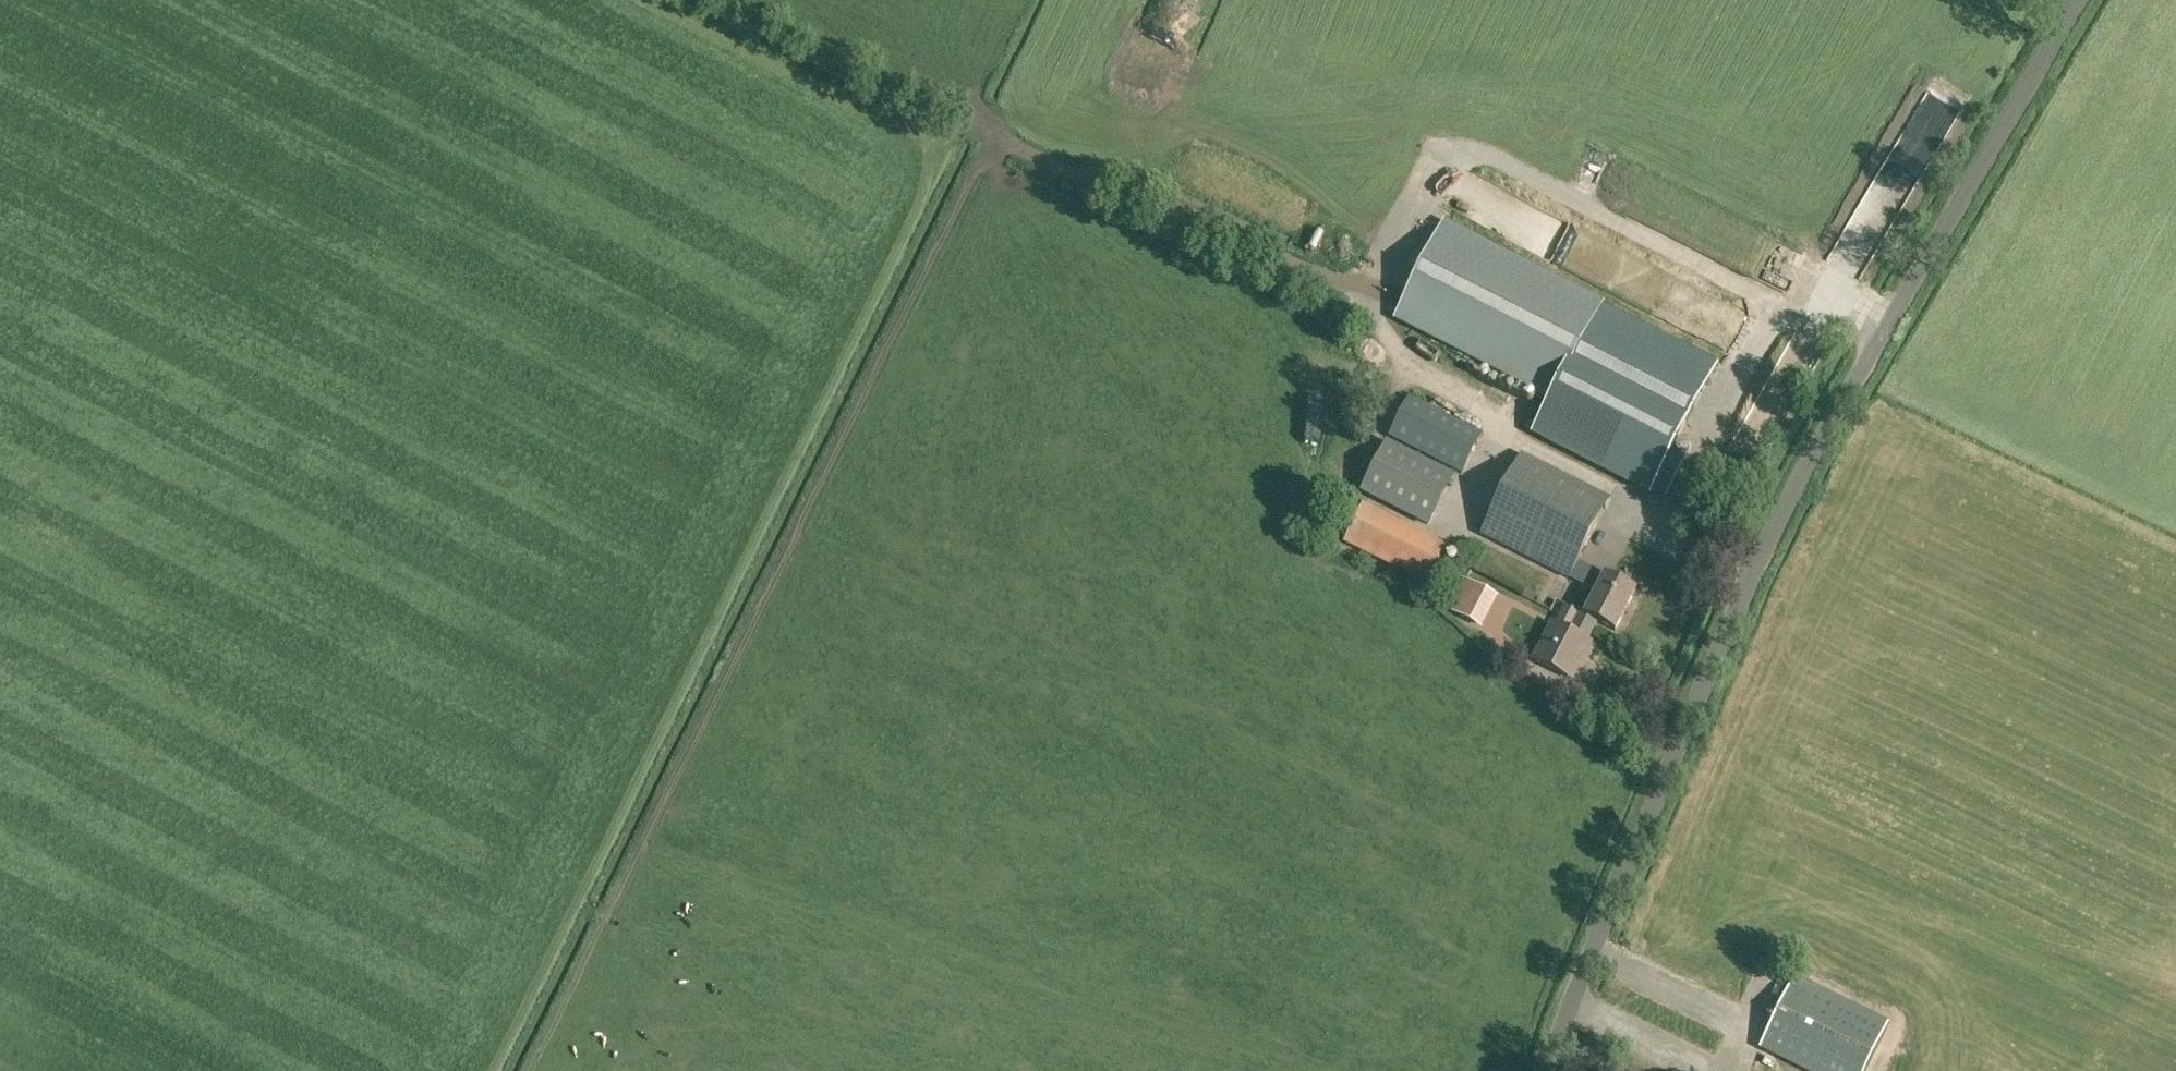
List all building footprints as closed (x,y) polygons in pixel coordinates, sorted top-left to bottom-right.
[(1402,316),(1642,437),(1623,475),(1667,497),(1684,457),(1670,450),(1714,363),(1446,229),(1402,316)] [(1463,475),(1484,434),(1411,397),(1390,439),(1463,475)] [(1586,617),(1598,623),(1616,632),(1637,592),(1606,577),(1606,578),(1579,564),(1611,501),(1522,456),(1482,536),(1570,580),(1571,579),(1598,593),(1587,616),(1586,617)] [(1427,584),(1447,545),(1364,503),(1345,543),(1427,584)] [(1490,597),(1468,585),(1453,614),(1476,625),(1490,597)] [(1586,617),(1587,616),(1582,614),(1571,634),(1554,626),(1536,662),(1573,681),(1591,644),(1588,642),(1598,623),(1586,617)] [(1796,978),(1761,1049),(1806,1070),(1867,1070),(1890,1025),(1796,978)]
